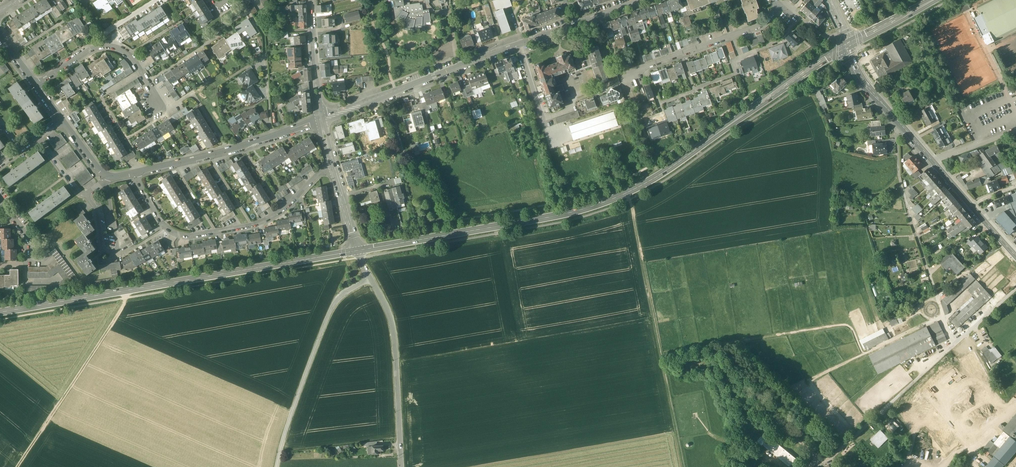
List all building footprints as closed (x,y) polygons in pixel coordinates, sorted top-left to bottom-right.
[(40,2),(46,11),(51,7),(47,0),(44,0),(40,2)] [(59,5),(62,10),(63,11),(67,8),(62,0),(56,0),(59,5)] [(94,4),(93,3),(93,4),(98,11),(101,9),(101,8),(103,6),(107,12),(106,13),(107,13),(113,9),(109,3),(106,0),(99,0),(94,4)] [(192,4),(197,10),(205,5),(202,0),(199,0),(192,4)] [(410,5),(409,3),(404,4),(403,0),(393,0),(393,2),(395,1),(397,17),(395,20),(398,22),(400,18),(405,20),(404,22),(407,23),(404,30),(407,31),(409,27),(413,28),(413,29),(417,29),(417,25),(422,25),(422,26),(425,26),(426,21),(430,20),(430,18),(429,10),(423,11),(422,5),(420,5),(420,3),(410,5)] [(496,12),(495,12),(502,34),(510,31),(503,10),(512,6),(511,4),(521,0),(497,0),(493,2),(496,12)] [(581,11),(592,7),(590,0),(577,0),(581,11)] [(666,2),(670,12),(682,8),(680,0),(671,0),(666,2)] [(687,2),(684,3),(687,11),(688,16),(701,11),(700,8),(709,4),(707,0),(686,0),(687,2)] [(742,4),(741,5),(743,5),(744,9),(757,4),(755,0),(754,0),(752,1),(752,0),(740,0),(742,4)] [(818,1),(817,0),(814,0),(811,3),(810,6),(807,3),(805,5),(800,11),(805,15),(818,1)] [(814,9),(815,8),(816,8),(822,1),(820,0),(818,0),(818,1),(805,15),(811,20),(818,13),(820,11),(817,9),(815,10),(814,9)] [(977,6),(982,15),(974,19),(987,45),(1015,31),(1015,0),(990,0),(977,6)] [(40,2),(35,6),(40,14),(46,11),(40,2)] [(666,2),(660,4),(663,13),(667,12),(668,14),(667,14),(669,22),(673,21),(670,12),(666,2)] [(660,4),(654,6),(658,18),(660,25),(664,24),(661,16),(660,16),(660,15),(663,13),(660,4)] [(757,4),(744,9),(746,13),(744,13),(744,14),(745,14),(747,19),(748,18),(749,22),(758,18),(756,12),(757,12),(756,10),(758,9),(757,4)] [(205,5),(197,10),(201,17),(209,11),(205,5)] [(35,6),(29,9),(34,18),(40,14),(35,6)] [(161,6),(149,14),(157,25),(168,18),(161,6)] [(294,6),(287,6),(288,16),(291,16),(291,17),(293,17),(293,18),(296,17),(296,15),(295,15),(295,11),(296,10),(299,10),(299,6),(298,6),(294,6)] [(326,6),(317,6),(317,14),(326,13),(326,9),(326,6)] [(654,6),(646,9),(649,17),(650,20),(651,20),(650,19),(653,18),(653,19),(658,18),(654,6)] [(59,12),(56,7),(52,10),(57,18),(62,15),(59,12)] [(282,7),(275,7),(276,14),(275,14),(275,20),(283,19),(283,16),(282,7)] [(556,8),(548,11),(552,20),(560,17),(556,8)] [(820,11),(818,13),(811,20),(818,26),(824,19),(819,15),(822,12),(823,13),(825,10),(823,8),(820,11)] [(34,18),(29,9),(23,13),(29,21),(34,18)] [(646,9),(639,11),(643,24),(644,23),(643,19),(649,17),(646,9)] [(209,11),(201,17),(199,18),(203,24),(207,22),(213,18),(209,11)] [(548,11),(541,14),(544,23),(552,20),(548,11)] [(639,11),(632,14),(638,32),(645,29),(643,24),(639,11)] [(688,16),(687,11),(682,13),(684,18),(683,18),(686,28),(692,26),(688,16)] [(358,12),(344,15),(346,23),(361,19),(358,12)] [(29,21),(23,13),(18,17),(23,25),(29,21)] [(149,14),(137,21),(144,31),(145,33),(157,25),(149,14)] [(541,14),(534,17),(537,25),(544,23),(541,14)] [(632,14),(624,17),(627,26),(632,42),(640,39),(638,32),(632,14)] [(534,17),(534,16),(525,19),(525,18),(522,19),(523,22),(522,22),(526,31),(533,29),(532,27),(537,25),(534,17)] [(23,25),(18,17),(12,20),(13,21),(15,25),(17,28),(18,29),(23,25)] [(78,17),(66,25),(73,35),(74,36),(86,29),(78,17)] [(624,17),(617,19),(620,29),(627,26),(624,17)] [(137,21),(136,19),(124,27),(126,29),(128,32),(129,34),(131,37),(132,38),(144,31),(137,21)] [(257,34),(248,19),(235,28),(238,33),(238,34),(246,29),(251,37),(257,34)] [(335,19),(322,20),(323,27),(327,27),(327,28),(333,28),(333,27),(335,27),(335,19)] [(617,19),(609,22),(612,31),(613,34),(617,47),(625,44),(620,29),(617,19)] [(609,22),(602,25),(606,37),(613,34),(612,31),(609,22)] [(67,25),(55,33),(61,43),(73,35),(67,25)] [(182,25),(170,33),(172,35),(178,45),(189,37),(182,25)] [(487,25),(483,27),(487,40),(493,37),(490,29),(488,29),(487,25)] [(487,40),(483,27),(477,29),(481,42),(487,40)] [(55,33),(49,38),(47,40),(47,39),(44,41),(50,52),(52,54),(56,52),(55,50),(58,48),(60,50),(64,47),(61,43),(55,33)] [(238,33),(226,41),(232,50),(239,45),(241,49),(246,46),(238,34),(238,33)] [(794,47),(800,40),(798,39),(794,35),(791,33),(786,39),(789,42),(791,44),(794,47)] [(334,48),(334,44),(336,44),(335,34),(323,35),(323,39),(323,43),(324,44),(328,44),(328,48),(326,48),(327,50),(326,50),(326,54),(327,54),(327,57),(339,57),(338,47),(334,48)] [(172,35),(167,38),(166,37),(165,37),(163,41),(160,43),(166,52),(168,55),(179,47),(178,45),(172,35)] [(463,49),(473,45),(470,37),(470,36),(466,37),(467,38),(460,41),(463,49)] [(188,43),(192,41),(189,37),(178,45),(179,47),(187,42),(188,43)] [(305,37),(294,37),(295,45),(303,45),(306,45),(305,37)] [(762,37),(758,38),(758,39),(750,42),(752,46),(760,43),(760,44),(764,42),(762,37)] [(226,41),(224,38),(219,42),(220,43),(218,44),(225,54),(232,50),(226,41)] [(44,41),(43,40),(31,47),(35,54),(37,57),(39,59),(50,52),(44,41)] [(912,62),(900,40),(886,47),(890,53),(886,56),(889,62),(900,56),(905,66),(912,62)] [(160,42),(148,50),(151,54),(152,57),(154,59),(155,62),(161,58),(160,56),(166,52),(160,43),(160,42)] [(225,54),(218,44),(211,48),(219,60),(226,55),(225,54)] [(783,44),(769,50),(772,58),(781,55),(782,58),(787,56),(783,44)] [(592,69),(602,65),(601,61),(602,61),(597,46),(588,49),(592,58),(589,59),(592,67),(592,69)] [(295,48),(288,49),(288,58),(300,58),(301,57),(300,49),(300,48),(295,48)] [(721,48),(715,50),(716,52),(719,60),(725,58),(721,48)] [(208,60),(209,60),(203,51),(197,55),(202,64),(205,62),(204,61),(208,59),(208,60)] [(716,52),(710,54),(713,64),(719,62),(719,60),(716,52)] [(900,56),(889,62),(886,56),(884,53),(871,61),(875,68),(878,66),(882,64),(888,75),(905,66),(900,56)] [(710,54),(704,56),(704,58),(707,66),(713,64),(710,54)] [(95,62),(101,72),(104,76),(111,71),(111,70),(114,68),(106,55),(95,62)] [(203,65),(202,64),(197,55),(191,60),(197,69),(203,65)] [(548,66),(552,78),(565,73),(564,70),(567,69),(568,74),(575,71),(573,65),(572,63),(573,61),(572,59),(571,58),(570,56),(566,57),(566,55),(556,58),(558,63),(548,66)] [(0,57),(0,67),(5,74),(9,70),(0,57)] [(753,57),(747,59),(751,71),(757,68),(753,57)] [(300,58),(288,58),(288,64),(290,63),(291,68),(298,67),(302,67),(301,65),(301,61),(300,61),(300,58)] [(510,58),(502,60),(506,71),(510,80),(513,79),(511,74),(515,72),(513,67),(515,66),(514,64),(512,64),(510,58)] [(589,59),(582,62),(582,61),(581,61),(580,58),(577,59),(576,59),(575,61),(576,64),(573,65),(575,71),(576,72),(592,67),(589,59)] [(704,58),(698,60),(702,70),(708,68),(707,66),(704,58)] [(123,68),(125,71),(126,71),(129,69),(131,68),(128,63),(124,59),(120,62),(124,68),(123,68)] [(747,59),(741,61),(745,73),(751,71),(747,59)] [(197,69),(191,60),(184,63),(190,72),(191,73),(197,69)] [(502,60),(498,62),(498,64),(496,65),(499,74),(504,72),(506,71),(502,60)] [(698,60),(692,62),(696,72),(702,70),(698,60)] [(692,61),(686,63),(690,74),(696,72),(692,62),(692,61)] [(101,72),(95,62),(87,67),(94,77),(101,72)] [(190,72),(184,63),(182,65),(181,65),(179,66),(179,67),(178,68),(184,76),(190,72)] [(681,63),(673,66),(674,68),(677,76),(682,75),(682,76),(685,75),(681,63)] [(74,69),(77,73),(83,83),(94,77),(87,67),(85,68),(82,64),(74,69)] [(552,78),(548,66),(545,68),(544,65),(542,66),(541,64),(534,66),(546,97),(554,94),(552,88),(554,87),(555,84),(554,78),(552,78)] [(888,75),(882,64),(878,66),(880,69),(879,70),(878,74),(880,77),(884,78),(888,75)] [(602,65),(592,69),(598,85),(608,81),(602,65)] [(184,76),(178,68),(172,72),(177,80),(184,76)] [(665,68),(658,71),(662,81),(669,79),(666,70),(665,68)] [(674,68),(666,70),(669,79),(670,82),(678,79),(677,76),(674,68)] [(245,81),(249,87),(252,86),(258,82),(251,70),(239,77),(242,83),(245,81)] [(338,70),(321,71),(321,78),(324,78),(330,77),(330,74),(339,73),(338,70)] [(304,72),(305,84),(309,83),(309,82),(312,81),(311,71),(304,72)] [(658,71),(650,74),(654,84),(662,81),(658,71)] [(172,72),(165,76),(167,79),(168,81),(170,83),(171,84),(177,80),(172,72)] [(83,83),(77,73),(69,78),(76,88),(83,83)] [(479,75),(468,79),(470,85),(472,90),(488,84),(485,73),(479,75)] [(69,78),(54,88),(60,98),(66,94),(68,98),(76,94),(73,90),(76,88),(69,78)] [(840,78),(832,85),(835,89),(835,91),(836,93),(838,93),(846,86),(847,86),(848,85),(848,84),(847,83),(846,83),(843,79),(842,80),(840,78)] [(723,84),(709,89),(711,94),(714,93),(715,96),(719,95),(720,95),(719,95),(726,93),(724,88),(727,87),(728,89),(737,86),(735,82),(733,83),(732,79),(722,82),(723,84)] [(22,107),(31,100),(18,82),(9,89),(22,107)] [(337,82),(332,83),(332,84),(333,93),(337,92),(338,94),(341,94),(341,92),(345,91),(344,82),(337,82)] [(458,83),(449,86),(452,94),(453,93),(454,96),(457,95),(456,92),(461,90),(458,83)] [(472,90),(470,85),(464,87),(464,88),(467,98),(470,97),(474,95),(472,90)] [(259,97),(252,86),(240,93),(243,98),(248,99),(250,103),(259,97)] [(653,97),(649,86),(644,88),(648,99),(653,97)] [(118,97),(117,97),(122,105),(135,97),(134,95),(135,95),(133,95),(130,89),(128,91),(126,92),(123,94),(120,95),(118,97)] [(441,89),(432,92),(436,101),(444,97),(443,95),(441,89)] [(618,98),(619,98),(621,103),(625,102),(622,93),(619,94),(619,93),(615,91),(613,90),(612,90),(611,89),(608,93),(606,95),(600,98),(602,103),(608,100),(608,102),(609,101),(609,103),(610,102),(611,104),(618,101),(618,98)] [(822,95),(819,89),(815,91),(820,105),(826,103),(823,95),(822,95)] [(707,91),(703,92),(703,93),(698,95),(699,97),(702,107),(707,106),(706,104),(711,103),(707,91)] [(909,91),(900,96),(902,100),(900,101),(903,107),(909,103),(908,102),(913,99),(909,91)] [(432,92),(423,96),(425,102),(427,105),(436,102),(436,101),(432,92)] [(559,92),(554,94),(546,97),(550,108),(563,103),(559,92)] [(857,95),(847,97),(849,106),(850,106),(853,106),(859,104),(858,99),(857,99),(856,95),(857,95)] [(135,97),(122,105),(125,110),(135,104),(138,102),(136,99),(136,98),(135,97)] [(593,97),(589,98),(579,101),(582,109),(586,107),(587,111),(597,108),(593,97)] [(696,99),(690,101),(694,112),(695,113),(699,112),(699,110),(703,109),(702,107),(699,97),(695,98),(696,99)] [(75,111),(67,99),(62,102),(70,114),(75,111)] [(35,125),(44,118),(31,100),(22,107),(35,125)] [(690,100),(686,101),(687,102),(681,104),(685,115),(686,116),(690,115),(690,114),(694,112),(690,101),(690,100)] [(97,110),(93,103),(92,101),(84,105),(87,109),(85,110),(89,115),(97,110)] [(420,111),(418,112),(417,109),(413,110),(412,106),(411,102),(405,103),(402,104),(405,115),(410,114),(411,114),(415,128),(425,125),(421,114),(424,113),(423,109),(420,109),(420,111)] [(678,106),(673,108),(676,118),(677,120),(681,118),(681,117),(685,115),(681,104),(681,103),(678,104),(678,106)] [(125,110),(123,111),(126,115),(125,115),(126,118),(127,118),(140,110),(139,108),(139,107),(137,107),(135,104),(125,110)] [(312,113),(311,104),(302,105),(300,106),(298,107),(299,109),(303,108),(303,113),(312,113)] [(672,106),(669,108),(669,109),(664,111),(667,120),(668,123),(672,121),(672,120),(676,118),(673,108),(672,106)] [(197,108),(187,115),(191,121),(201,115),(197,108)] [(863,110),(856,111),(856,112),(858,120),(864,118),(864,119),(872,117),(870,108),(863,110)] [(925,110),(920,113),(924,119),(932,115),(928,108),(925,110)] [(255,109),(252,111),(251,110),(246,113),(252,122),(254,120),(256,121),(260,118),(258,115),(258,114),(255,109)] [(480,109),(472,111),(474,119),(482,117),(480,109)] [(97,110),(89,115),(92,121),(101,116),(97,110)] [(146,119),(140,110),(127,118),(131,124),(136,121),(138,124),(146,119)] [(75,111),(70,114),(75,123),(80,120),(75,111)] [(578,111),(555,119),(557,124),(579,117),(578,111)] [(252,122),(246,113),(246,112),(240,115),(246,125),(247,126),(252,122)] [(613,112),(569,127),(573,140),(618,125),(613,112)] [(240,115),(240,114),(235,118),(241,128),(246,125),(240,115)] [(411,114),(410,114),(412,123),(408,125),(410,133),(416,131),(415,128),(411,114)] [(201,115),(191,121),(195,127),(196,126),(205,121),(201,115)] [(932,115),(924,119),(927,126),(932,124),(936,121),(932,115)] [(101,116),(92,121),(96,126),(104,121),(101,116)] [(235,118),(234,117),(234,118),(232,119),(231,118),(228,121),(233,128),(235,131),(236,131),(241,128),(235,118)] [(381,118),(374,120),(374,121),(375,121),(375,123),(376,123),(377,126),(383,125),(381,118)] [(363,119),(348,124),(350,133),(366,128),(365,124),(363,119)] [(171,124),(169,120),(163,124),(168,132),(174,129),(171,124)] [(668,123),(667,120),(656,124),(661,137),(672,133),(668,123)] [(104,121),(96,126),(99,132),(101,131),(108,127),(104,121)] [(205,121),(196,126),(200,133),(209,127),(205,121)] [(374,121),(368,123),(366,123),(366,124),(365,124),(366,128),(369,141),(375,139),(375,137),(379,136),(375,123),(375,121),(374,121)] [(168,132),(163,124),(157,127),(163,136),(168,132)] [(661,137),(656,124),(646,128),(651,140),(661,137)] [(345,138),(342,125),(335,127),(336,131),(333,132),(335,139),(338,139),(338,140),(345,138)] [(108,127),(101,131),(105,136),(113,131),(110,126),(108,127)] [(163,136),(157,127),(152,131),(157,139),(163,136)] [(200,133),(198,134),(202,140),(213,134),(209,127),(200,133)] [(879,127),(872,128),(872,136),(885,135),(885,127),(879,127)] [(936,130),(932,133),(936,140),(945,135),(941,128),(936,130)] [(113,131),(105,136),(108,142),(117,137),(113,131)] [(157,139),(152,131),(146,134),(151,143),(157,139)] [(151,143),(146,134),(140,138),(146,146),(151,143)] [(213,134),(202,140),(207,147),(212,144),(213,145),(218,142),(213,134)] [(58,135),(49,142),(55,151),(67,143),(63,138),(61,140),(58,135)] [(945,135),(936,140),(941,148),(950,143),(948,139),(947,139),(945,135)] [(117,137),(108,142),(112,148),(120,143),(117,137)] [(146,146),(140,138),(135,141),(140,150),(146,146)] [(315,147),(309,138),(303,142),(309,151),(315,147)] [(958,138),(953,141),(956,147),(961,144),(958,138)] [(309,151),(303,142),(297,145),(304,155),(309,151)] [(343,155),(355,152),(354,145),(353,145),(352,142),(344,145),(345,148),(341,149),(343,155)] [(120,143),(112,148),(115,153),(124,148),(120,143)] [(876,145),(873,145),(874,155),(887,153),(886,143),(876,145)] [(196,144),(190,148),(191,150),(193,153),(199,149),(196,144)] [(188,145),(179,150),(182,155),(191,150),(190,148),(188,145)] [(304,155),(297,145),(292,149),(298,158),(304,155)] [(997,146),(986,151),(990,156),(1000,152),(997,146)] [(292,162),(286,152),(283,147),(278,150),(284,160),(287,165),(292,162)] [(124,148),(115,153),(119,159),(122,157),(125,155),(127,154),(124,148)] [(990,156),(986,151),(985,152),(982,148),(979,151),(978,152),(979,154),(984,161),(982,162),(983,164),(984,164),(985,163),(989,167),(995,175),(1001,171),(1006,168),(1006,165),(1004,159),(1000,152),(990,156)] [(298,158),(292,149),(286,152),(292,162),(298,158)] [(284,160),(278,150),(273,153),(280,163),(284,160)] [(73,151),(62,160),(69,168),(80,160),(73,151)] [(38,152),(30,158),(29,158),(27,159),(27,160),(20,165),(27,174),(45,161),(38,152)] [(973,152),(959,157),(962,163),(972,159),(971,157),(975,156),(973,152)] [(280,163),(273,153),(266,158),(272,168),(276,166),(275,165),(279,163),(280,163)] [(912,158),(908,153),(903,157),(907,162),(912,158)] [(907,162),(905,163),(910,168),(919,160),(914,155),(912,158),(907,162)] [(272,168),(266,158),(258,163),(264,173),(268,170),(272,168)] [(234,164),(232,165),(233,165),(236,172),(245,166),(241,160),(234,164)] [(357,160),(342,164),(344,171),(347,170),(349,177),(346,177),(347,180),(353,179),(352,176),(355,175),(356,178),(363,176),(361,171),(362,171),(361,169),(359,170),(359,167),(357,160)] [(919,160),(910,168),(914,173),(917,170),(923,165),(919,160)] [(20,165),(14,170),(13,170),(11,171),(11,172),(3,178),(10,187),(27,174),(20,165)] [(1010,165),(1006,167),(1006,168),(1001,171),(1004,177),(1013,173),(1010,165)] [(245,166),(236,172),(238,174),(239,174),(241,177),(249,173),(245,166)] [(989,167),(984,170),(990,179),(995,175),(989,167)] [(210,175),(206,168),(201,171),(199,173),(198,173),(198,174),(199,176),(200,176),(203,179),(210,175)] [(93,178),(86,169),(75,177),(82,186),(93,178)] [(921,175),(919,177),(922,181),(931,173),(928,169),(921,175)] [(921,175),(917,170),(914,173),(912,175),(916,180),(919,177),(921,175)] [(241,177),(240,178),(242,181),(243,180),(245,184),(253,179),(249,173),(241,177)] [(931,173),(922,181),(927,186),(936,178),(931,173)] [(162,181),(163,183),(160,185),(163,189),(166,187),(175,182),(171,175),(164,180),(162,181)] [(203,179),(202,180),(203,183),(204,182),(207,186),(214,181),(210,175),(203,179)] [(960,175),(959,175),(956,178),(963,186),(965,185),(960,175)] [(1007,176),(997,180),(997,181),(999,184),(1008,181),(1007,176)] [(985,177),(979,179),(981,185),(988,182),(986,177),(985,177)] [(941,184),(936,178),(927,186),(925,188),(930,194),(933,191),(941,184)] [(245,184),(244,184),(246,187),(247,186),(249,190),(252,188),(257,185),(253,179),(245,184)] [(979,179),(967,183),(967,184),(969,190),(981,185),(979,179)] [(207,186),(206,186),(210,193),(218,187),(214,181),(207,186)] [(997,181),(988,184),(991,193),(997,191),(996,189),(1000,188),(999,184),(997,181)] [(175,182),(166,187),(168,190),(169,189),(171,193),(179,188),(175,182)] [(257,185),(252,188),(254,192),(253,192),(254,194),(255,194),(263,189),(259,184),(257,185)] [(946,189),(941,184),(933,191),(934,193),(935,193),(937,192),(938,193),(940,195),(946,189)] [(64,186),(55,193),(53,194),(53,195),(46,200),(53,209),(71,196),(64,186)] [(326,186),(316,188),(317,196),(327,194),(326,186)] [(123,190),(119,193),(120,196),(121,195),(123,199),(122,199),(132,193),(128,187),(123,190)] [(218,187),(210,193),(211,196),(212,195),(214,198),(217,197),(222,194),(218,187)] [(400,187),(392,189),(397,208),(405,206),(403,199),(404,198),(403,194),(402,194),(400,187)] [(171,193),(170,194),(172,196),(173,196),(175,199),(183,195),(179,188),(171,193)] [(912,188),(910,189),(908,192),(912,196),(916,192),(912,188)] [(263,189),(255,194),(257,197),(256,198),(258,200),(259,199),(266,195),(263,189)] [(392,189),(387,190),(388,192),(385,193),(389,208),(392,207),(392,209),(397,208),(392,189)] [(937,198),(931,203),(933,205),(941,199),(940,198),(941,197),(943,200),(950,194),(946,189),(940,195),(937,198)] [(381,204),(377,191),(371,193),(371,194),(369,195),(371,200),(373,207),(381,204)] [(222,194),(217,197),(219,200),(218,201),(220,203),(221,202),(228,198),(225,192),(222,194)] [(918,194),(916,192),(909,198),(911,200),(918,194)] [(132,193),(122,199),(124,202),(125,201),(127,204),(136,199),(132,193)] [(327,194),(317,196),(319,203),(321,203),(329,201),(327,194)] [(943,200),(942,201),(948,208),(956,201),(950,194),(943,200)] [(175,199),(174,200),(176,203),(177,202),(179,206),(182,204),(187,201),(183,195),(175,199)] [(266,195),(259,199),(261,203),(260,203),(261,206),(262,205),(265,204),(267,202),(270,200),(266,195)] [(1009,196),(994,202),(997,208),(1010,203),(1011,202),(1009,196)] [(232,203),(228,198),(221,202),(223,205),(222,206),(223,208),(224,208),(232,203)] [(127,204),(126,205),(130,211),(139,205),(136,199),(127,204)] [(187,201),(182,204),(184,207),(183,208),(184,210),(185,210),(193,205),(189,199),(187,201)] [(46,200),(39,205),(39,204),(37,206),(37,207),(29,213),(36,222),(53,209),(46,200)] [(329,201),(321,203),(322,210),(332,208),(331,201),(329,201)] [(956,201),(948,208),(953,214),(962,207),(956,201)] [(232,203),(224,208),(226,211),(225,212),(226,214),(227,214),(230,212),(232,210),(235,209),(232,203)] [(922,210),(918,204),(912,209),(917,215),(922,210)] [(79,205),(75,208),(81,216),(84,214),(85,213),(79,205)] [(139,205),(130,211),(133,216),(134,217),(137,215),(143,211),(139,205)] [(193,205),(185,210),(187,213),(186,214),(187,216),(196,210),(193,205)] [(953,214),(948,218),(950,221),(956,217),(955,216),(957,215),(959,218),(967,213),(962,207),(953,214)] [(332,208),(322,210),(323,217),(333,216),(332,208)] [(196,210),(187,216),(191,221),(192,221),(194,219),(197,218),(200,216),(196,210)] [(301,212),(288,214),(289,219),(290,223),(300,222),(299,221),(302,220),(302,221),(303,221),(301,212)] [(1004,212),(995,220),(1009,236),(1013,233),(1011,231),(1015,226),(1015,225),(1004,212)] [(967,213),(959,218),(962,221),(953,227),(955,230),(957,229),(964,224),(971,218),(967,213)] [(84,214),(81,216),(75,221),(84,234),(86,236),(95,230),(91,224),(91,223),(89,221),(84,214)] [(333,216),(323,217),(324,225),(328,224),(334,223),(333,216)] [(135,223),(134,223),(137,228),(147,222),(145,217),(140,219),(135,223)] [(971,218),(964,224),(957,229),(959,232),(967,227),(969,229),(976,223),(971,218)] [(289,219),(277,221),(278,226),(278,231),(279,231),(291,229),(290,223),(289,219)] [(147,222),(137,228),(142,235),(142,236),(146,233),(152,229),(147,222)] [(278,226),(265,228),(266,234),(267,238),(267,239),(268,239),(269,241),(274,241),(273,236),(279,235),(279,231),(278,231),(278,226)] [(260,233),(247,236),(248,244),(249,245),(261,243),(261,241),(260,235),(260,233)] [(84,234),(76,240),(85,253),(87,256),(96,249),(91,243),(92,242),(90,240),(89,241),(86,236),(84,234)] [(247,234),(234,236),(235,239),(236,246),(248,244),(247,236),(247,234)] [(982,242),(978,237),(974,240),(972,237),(967,242),(971,247),(973,246),(980,254),(988,248),(984,244),(985,244),(985,242),(984,242),(983,241),(982,241),(982,242)] [(235,239),(222,241),(222,242),(224,251),(236,248),(236,246),(235,239)] [(216,240),(203,242),(203,244),(205,251),(217,249),(216,243),(216,240)] [(160,243),(158,241),(152,245),(157,253),(158,254),(161,253),(160,252),(163,250),(163,248),(161,246),(160,243)] [(203,244),(191,246),(191,247),(192,255),(202,254),(202,252),(205,252),(205,251),(203,244)] [(152,245),(146,248),(152,257),(152,258),(155,256),(154,255),(157,253),(152,245)] [(179,249),(178,249),(180,259),(180,257),(183,257),(183,258),(192,256),(192,255),(191,247),(179,249)] [(152,257),(146,248),(140,252),(145,259),(146,261),(149,260),(148,259),(152,257)] [(140,252),(139,250),(135,253),(140,262),(145,259),(140,252)] [(952,252),(940,262),(942,265),(953,255),(954,255),(952,252)] [(85,253),(76,260),(88,275),(97,269),(92,262),(93,262),(91,259),(90,260),(87,256),(85,253)] [(140,262),(135,253),(130,256),(136,265),(140,262)] [(953,255),(942,265),(946,269),(950,266),(957,274),(964,268),(953,255)] [(130,256),(123,260),(124,269),(130,268),(131,269),(136,266),(136,265),(130,256)] [(60,264),(59,264),(57,266),(54,268),(52,269),(48,272),(43,272),(40,272),(37,272),(34,272),(31,273),(28,273),(27,273),(27,278),(48,278),(52,277),(58,272),(64,280),(56,286),(23,286),(23,292),(58,292),(65,286),(64,286),(66,284),(67,284),(72,280),(70,278),(68,276),(66,273),(65,271),(63,269),(61,266),(60,264)] [(19,270),(10,270),(10,275),(5,275),(5,286),(14,286),(14,285),(19,284),(19,270)] [(970,274),(964,280),(969,285),(975,279),(970,274)] [(964,280),(943,300),(948,305),(969,285),(964,280)] [(985,290),(978,282),(968,291),(975,298),(985,290)] [(971,302),(951,321),(958,328),(962,325),(963,323),(982,306),(989,299),(992,297),(985,290),(975,298),(971,302)] [(969,301),(954,315),(953,315),(949,319),(951,321),(971,302),(969,301)] [(982,306),(963,323),(965,324),(984,307),(982,306)] [(889,320),(892,327),(903,322),(900,315),(889,320)] [(944,334),(938,322),(927,327),(933,339),(944,334)] [(927,327),(869,356),(878,374),(936,346),(933,339),(927,327)] [(885,333),(883,329),(860,340),(864,349),(865,348),(863,344),(872,339),(885,333)] [(885,333),(872,339),(876,346),(889,339),(885,333)] [(944,334),(933,339),(936,346),(947,340),(944,334)] [(872,339),(863,344),(865,348),(865,349),(867,348),(868,350),(876,346),(872,339)] [(991,353),(989,351),(984,354),(992,364),(998,359),(992,352),(991,353)] [(975,382),(988,376),(980,359),(974,362),(977,370),(970,373),(975,382)] [(937,401),(959,375),(946,364),(924,390),(937,401)] [(952,396),(940,411),(941,412),(954,397),(952,396)] [(956,399),(943,414),(945,415),(957,400),(956,399)] [(1006,428),(1003,431),(1004,432),(1010,437),(1000,449),(994,457),(1004,465),(1011,457),(1012,457),(1015,452),(1015,415),(1006,428)] [(872,440),(879,447),(887,439),(880,431),(872,440)] [(1004,432),(994,443),(1000,449),(1010,437),(1004,432)] [(796,459),(778,444),(776,447),(767,440),(767,441),(766,440),(762,437),(761,437),(758,441),(758,442),(762,445),(763,445),(789,466),(796,459)] [(994,443),(991,441),(984,449),(986,450),(990,453),(994,457),(1000,449),(994,443)] [(377,446),(372,446),(372,454),(381,454),(381,451),(383,451),(383,446),(377,446)] [(986,466),(1002,466),(1004,465),(994,457),(986,466)]
